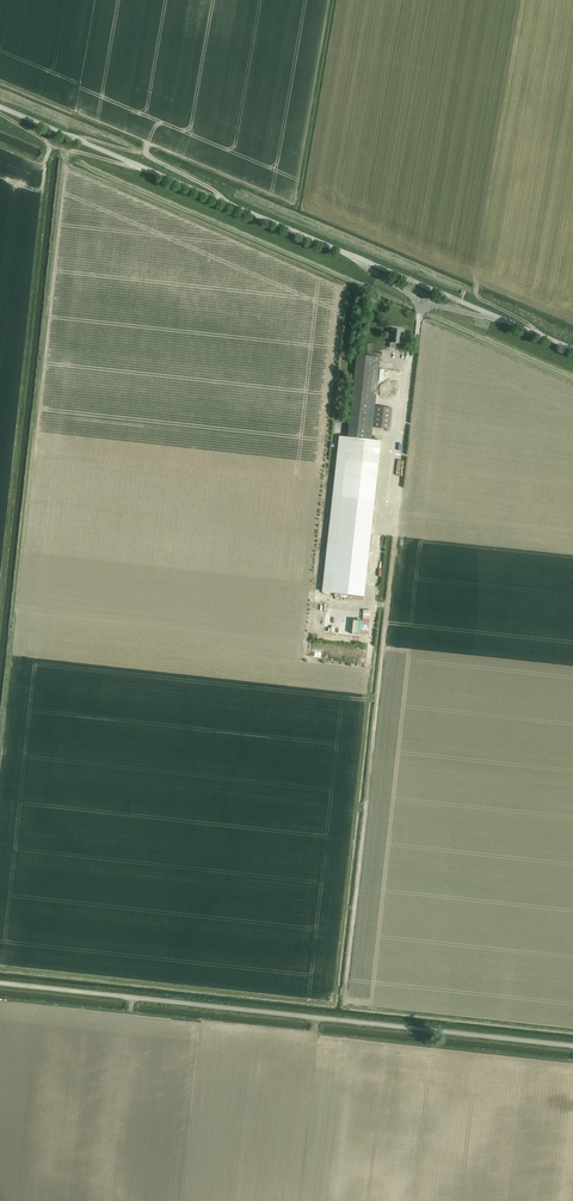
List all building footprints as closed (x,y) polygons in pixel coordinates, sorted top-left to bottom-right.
[(401,344),(402,331),(391,330),(389,343),(390,343),(390,348),(396,349),(396,344),(401,344)] [(340,436),(323,592),(364,597),(374,502),(381,441),(371,440),(372,428),(381,429),(387,429),(389,429),(391,408),(375,406),(380,357),(381,357),(382,352),(367,351),(366,356),(356,355),(347,437),(340,436)]
